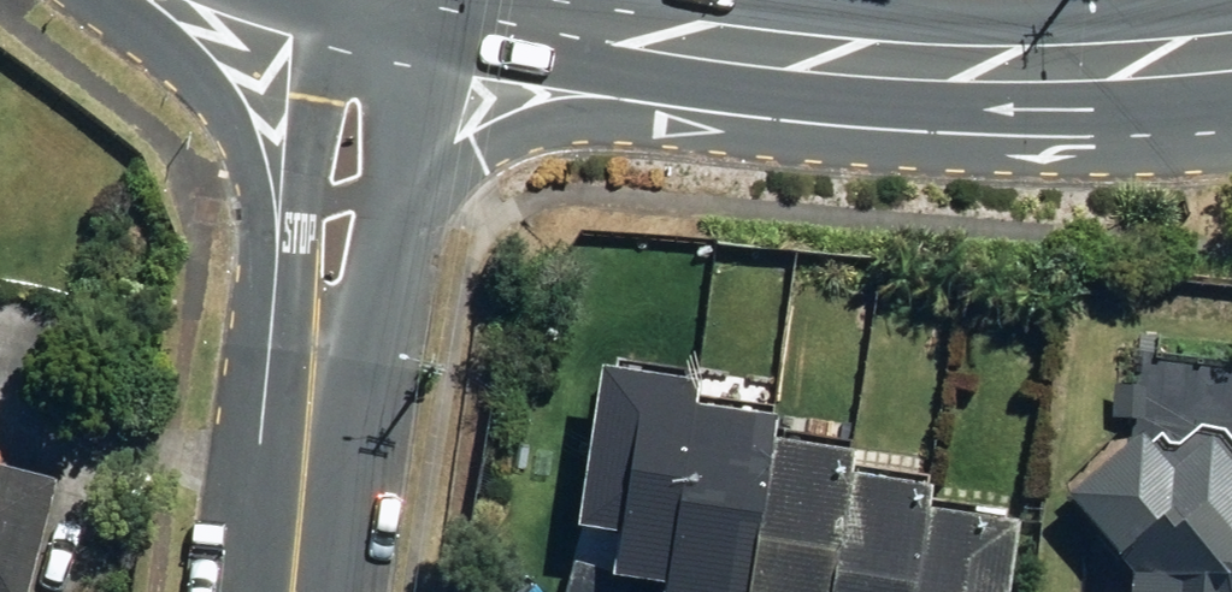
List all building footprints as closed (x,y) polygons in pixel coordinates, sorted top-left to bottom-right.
[(667,426),(671,403),(574,387),(549,545),(596,551),(590,591),(641,591),(667,426)] [(1227,425),(1190,457),(1158,419),(1071,495),(1123,559),(1131,554),(1143,566),(1141,591),(1118,591),(1231,591),(1231,431),(1227,425)] [(743,455),(744,438),(667,426),(641,591),(721,591),(743,455)] [(822,489),(825,468),(743,455),(721,591),(806,591),(822,489)] [(68,482),(0,463),(0,591),(39,591),(68,482)] [(903,521),(906,501),(822,489),(806,591),(892,591),(903,521)] [(892,591),(986,591),(995,535),(903,521),(892,591)]
